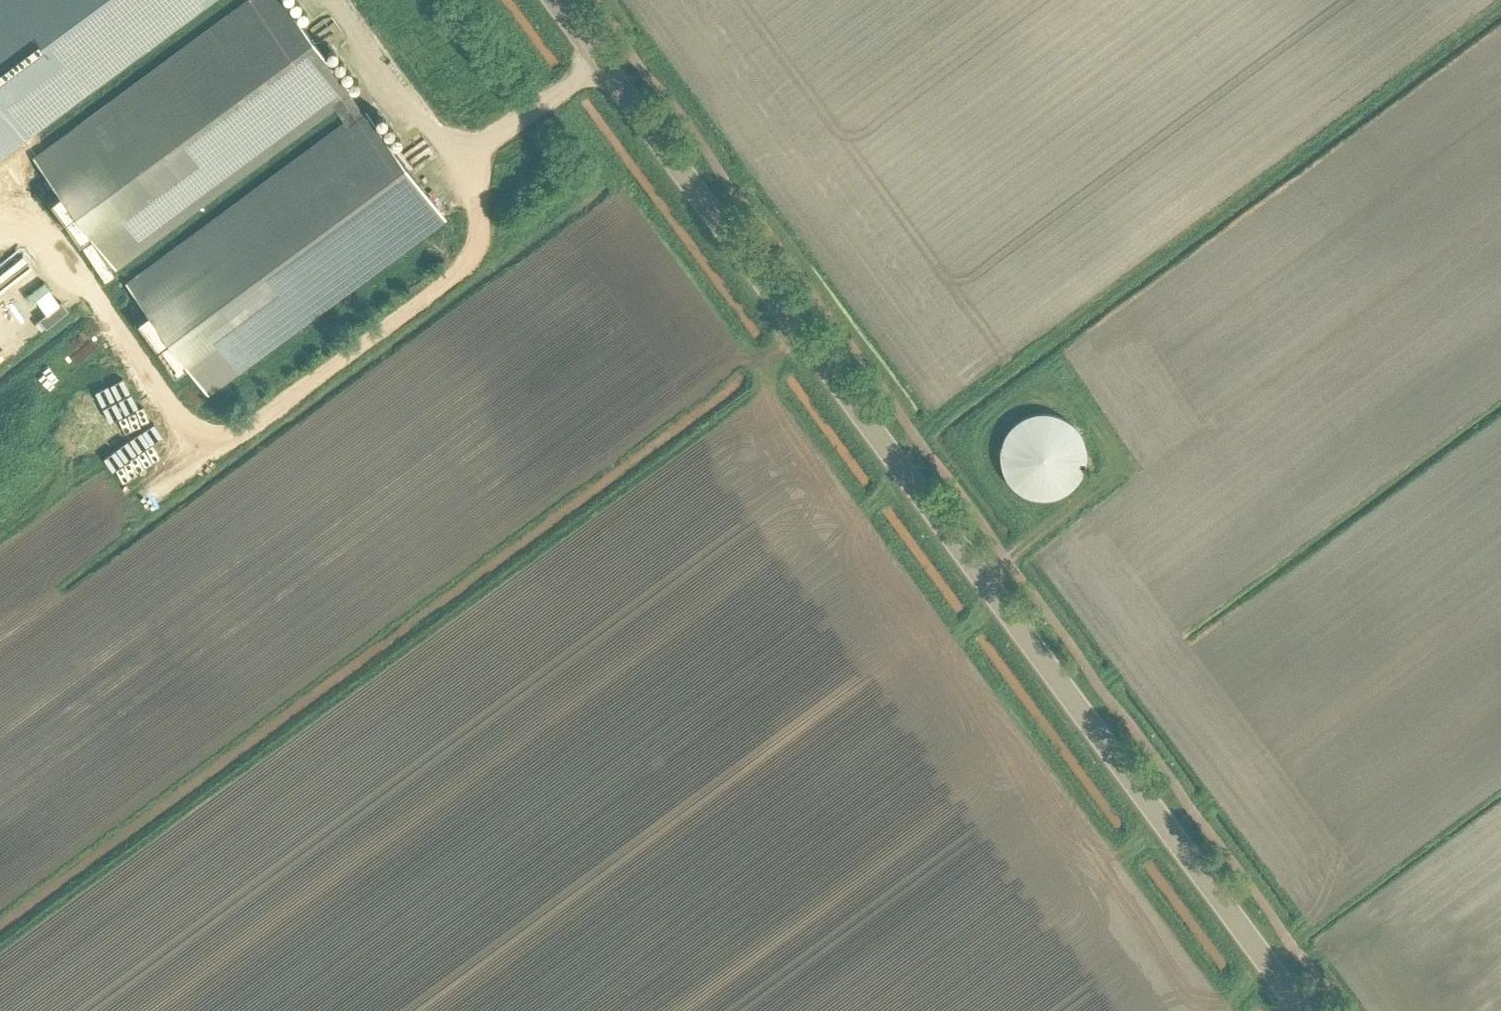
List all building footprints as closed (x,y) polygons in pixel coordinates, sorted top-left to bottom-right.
[(1,106),(25,138),(212,0),(0,0),(0,106),(1,106)] [(333,106),(345,122),(130,281),(154,313),(137,325),(156,350),(172,338),(174,340),(157,352),(172,372),(189,360),(211,391),(443,220),(280,0),(247,0),(37,155),(66,194),(51,205),(64,223),(79,212),(80,213),(65,224),(78,243),(94,232),(118,265),(333,106)] [(1005,434),(1002,440),(1000,446),(1000,452),(1000,459),(1001,465),(1003,471),(1005,477),(1009,482),(1013,487),(1018,491),(1024,494),(1030,497),(1036,498),(1043,499),(1049,499),(1055,498),(1061,495),(1067,492),(1072,489),(1077,484),(1081,479),(1084,473),(1086,467),(1087,461),(1088,454),(1087,448),(1086,442),(1083,436),(1080,430),(1076,425),(1071,421),(1066,417),(1060,414),(1054,412),(1048,411),(1041,411),(1035,412),(1029,413),(1023,416),(1018,419),(1013,424),(1008,428),(1005,434)]
